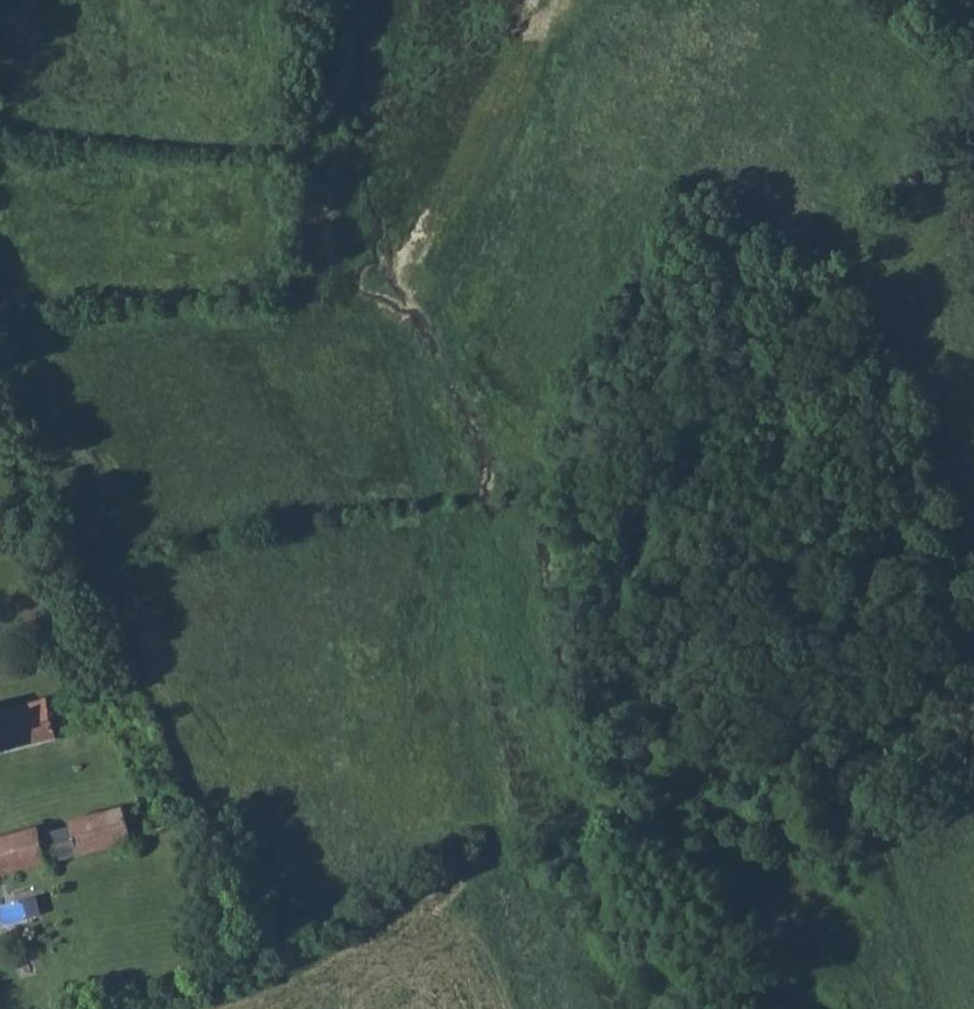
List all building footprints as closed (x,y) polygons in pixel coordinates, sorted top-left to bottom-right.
[(80,689),(44,699),(0,711),(0,752),(2,752),(56,738),(55,733),(77,729),(75,718),(87,715),(81,692),(80,689)] [(107,724),(118,722),(116,705),(111,705),(103,707),(107,724)] [(45,862),(79,854),(133,839),(124,808),(68,820),(70,827),(41,834),(39,828),(0,838),(0,874),(45,862)]
